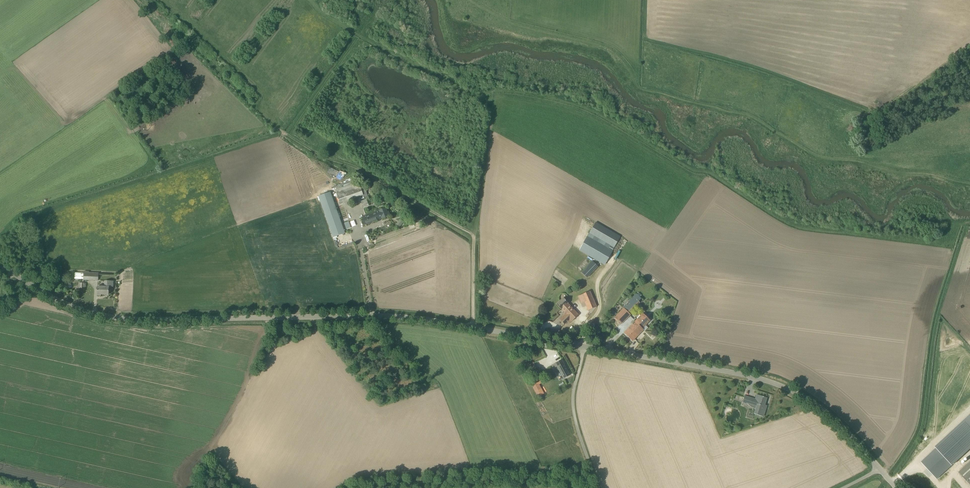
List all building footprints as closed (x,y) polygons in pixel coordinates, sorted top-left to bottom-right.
[(336,177),(339,172),(328,167),(325,172),(336,177)] [(335,190),(340,204),(363,195),(364,198),(368,197),(366,192),(369,191),(368,187),(365,188),(362,181),(359,183),(358,182),(335,190)] [(347,233),(332,191),(321,195),(335,237),(347,233)] [(387,212),(385,208),(379,211),(380,211),(362,218),(365,224),(382,218),(390,215),(388,211),(387,212)] [(609,257),(620,237),(621,236),(596,222),(589,234),(610,246),(609,249),(583,234),(579,240),(609,257)] [(582,271),(588,278),(600,267),(593,260),(582,271)] [(97,273),(97,272),(84,271),(84,273),(69,273),(69,279),(84,279),(84,280),(87,280),(87,282),(91,282),(91,280),(98,280),(98,273),(97,273)] [(567,279),(558,273),(555,276),(564,282),(567,279)] [(113,287),(113,281),(105,281),(105,286),(98,286),(97,295),(101,295),(101,294),(109,294),(109,287),(113,287)] [(588,310),(597,307),(590,291),(582,295),(588,310)] [(624,308),(623,309),(615,317),(621,324),(631,314),(630,313),(640,303),(638,301),(641,299),(636,293),(623,307),(624,308)] [(579,315),(568,304),(568,303),(563,298),(557,304),(562,309),(562,308),(566,312),(564,314),(565,315),(560,319),(565,325),(570,319),(572,321),(579,315)] [(632,341),(644,330),(642,329),(650,321),(643,313),(624,333),(632,341)] [(557,367),(563,379),(570,375),(562,360),(551,366),(553,369),(557,367)] [(523,368),(525,372),(526,374),(537,368),(533,362),(523,368)] [(544,394),(539,385),(544,382),(541,376),(530,382),(538,397),(544,394)] [(765,405),(767,398),(757,394),(755,399),(744,396),(742,403),(757,407),(754,414),(764,417),(767,406),(765,405)] [(922,462),(938,479),(969,450),(969,417),(936,447),(937,447),(922,462)] [(963,468),(960,472),(968,481),(969,483),(969,479),(969,478),(969,462),(963,468)]
